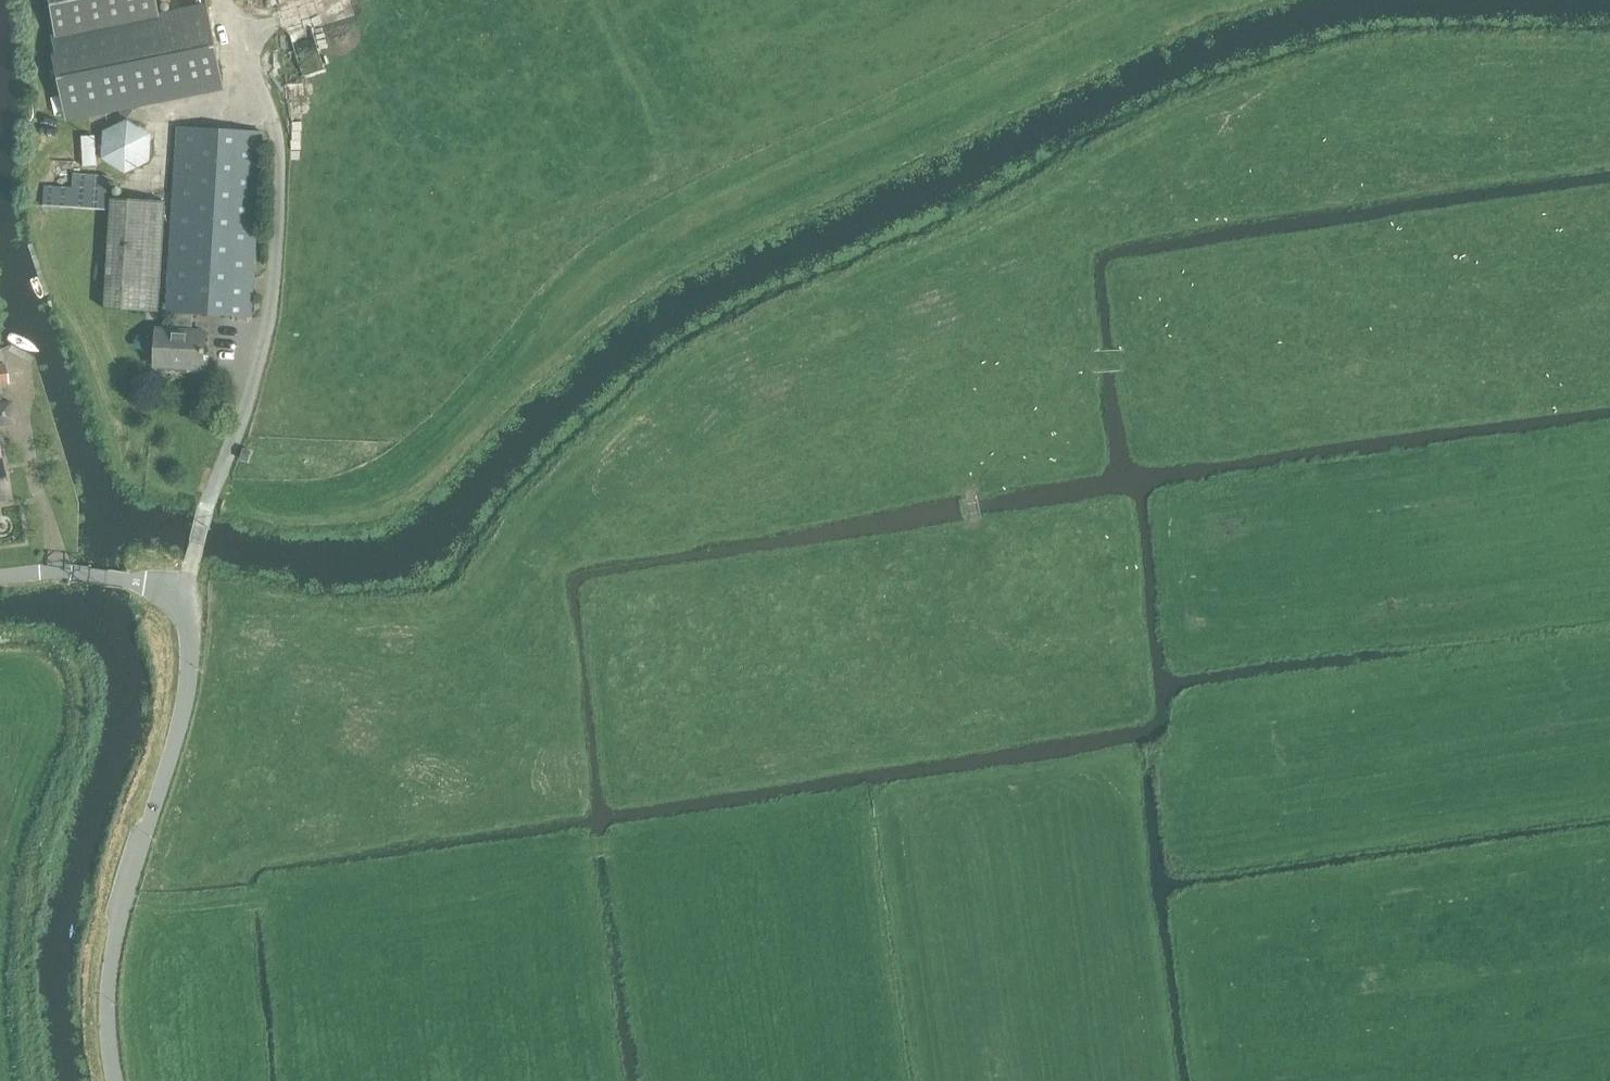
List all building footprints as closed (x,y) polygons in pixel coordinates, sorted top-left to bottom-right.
[(52,36),(156,15),(153,0),(45,0),(52,36)] [(156,15),(52,36),(69,115),(223,84),(208,7),(156,17),(156,15)] [(152,121),(103,119),(102,162),(150,164),(152,121)] [(177,125),(165,311),(173,311),(193,312),(250,316),(261,130),(177,125)] [(84,161),(95,160),(95,131),(83,132),(84,161)] [(44,204),(70,207),(105,209),(107,173),(73,170),(72,184),(45,183),(44,204)] [(165,200),(110,196),(103,306),(158,310),(165,200)] [(192,329),(193,312),(173,311),(172,328),(155,327),(153,364),(203,366),(205,330),(192,329)] [(13,422),(10,399),(1,401),(0,396),(0,395),(0,423),(13,422)]
